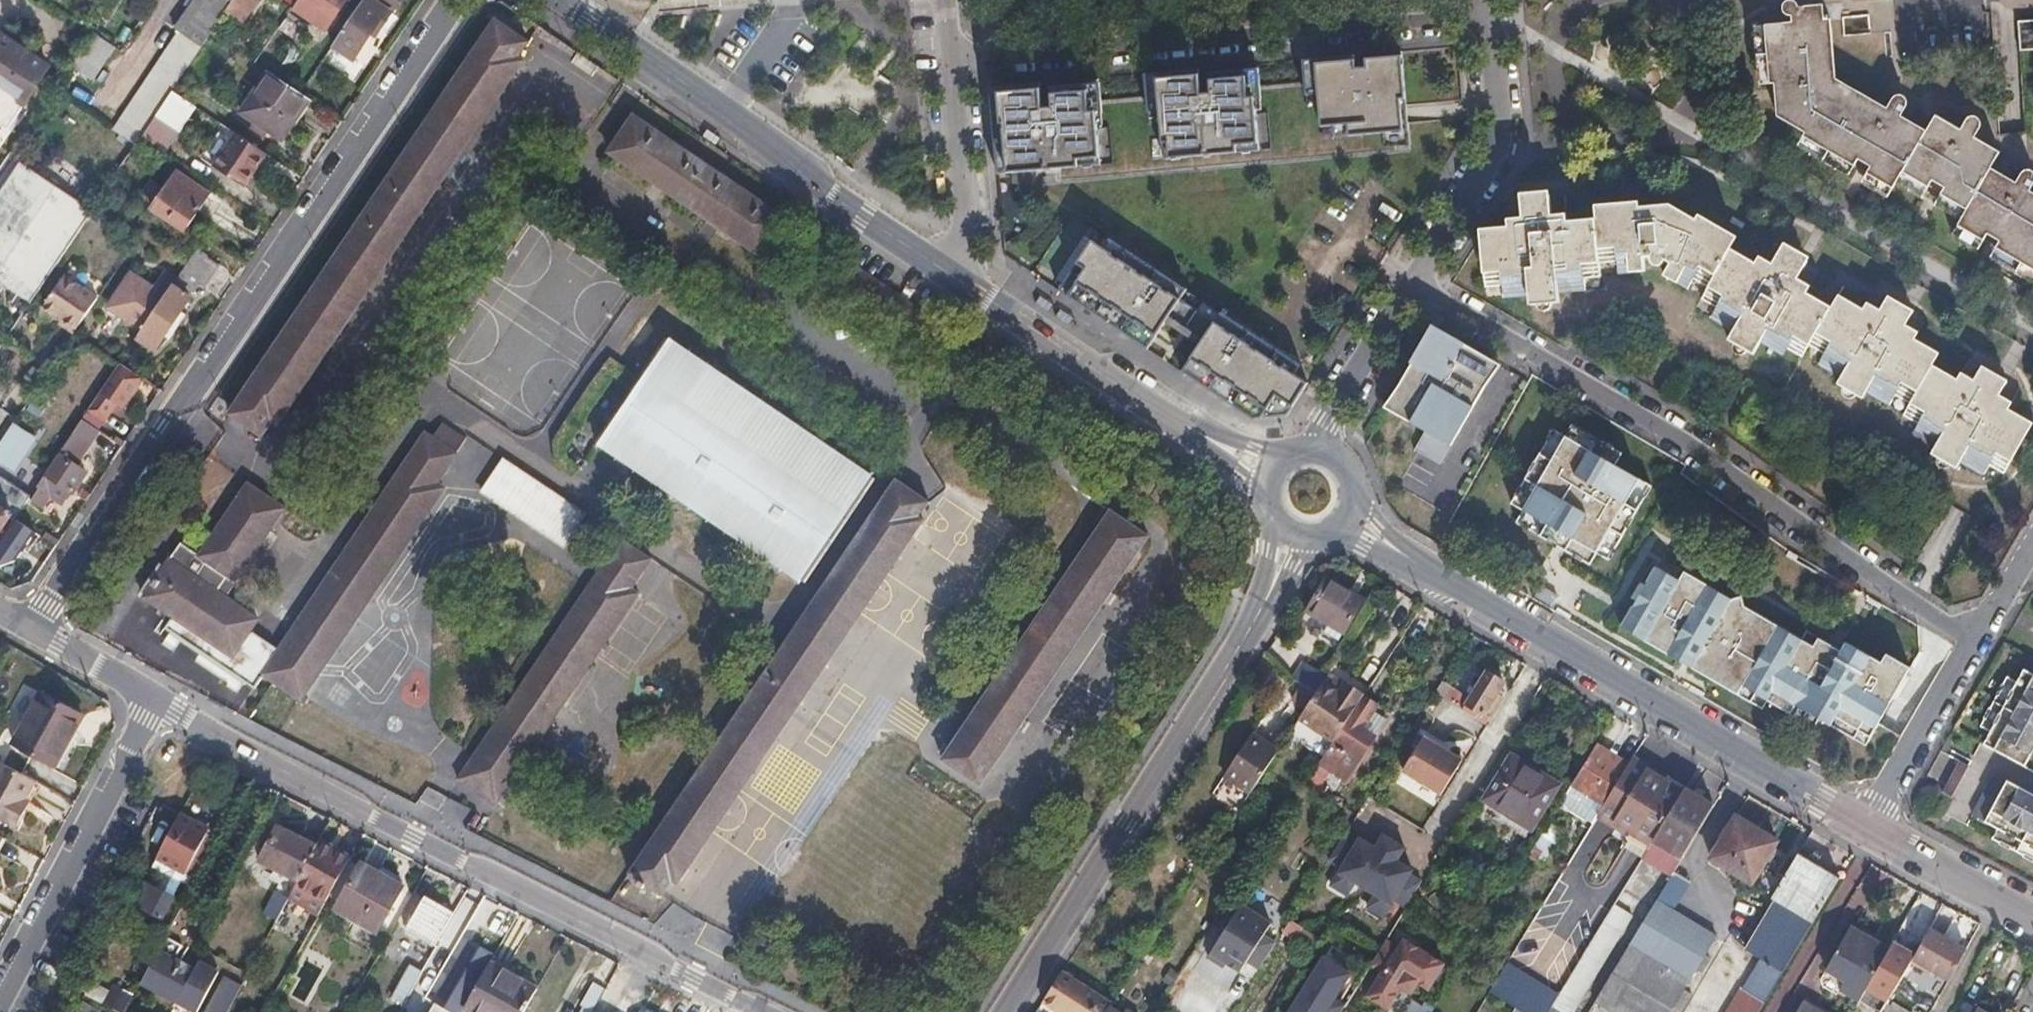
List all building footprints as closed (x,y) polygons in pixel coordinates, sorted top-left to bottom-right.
[(178,30),(182,33),(203,47),(212,34),(226,13),(234,1),(231,0),(197,0),(178,30)] [(234,1),(226,13),(243,24),(259,0),(235,0),(234,1)] [(295,9),(329,33),(351,0),(301,0),(295,9)] [(334,46),(354,60),(376,28),(380,31),(392,14),(371,0),(365,0),(334,46)] [(663,11),(757,3),(759,3),(759,1),(759,0),(662,0),(663,11)] [(2028,170),(2024,173),(1997,158),(1999,152),(1974,138),(1982,124),(1980,118),(1975,115),(1969,116),(1960,130),(1937,116),(1932,122),(1907,107),(1907,99),(1902,95),(1896,95),(1892,98),(1845,71),(1839,8),(1763,14),(1764,25),(1766,40),(1768,71),(1771,106),(1773,121),(1804,139),(1815,146),(1841,161),(1868,175),(1893,190),(1956,227),(1983,242),(2009,257),(2032,271),(2032,170),(2028,170)] [(2021,21),(2019,21),(2021,52),(2032,51),(2032,21),(2021,21)] [(496,23),(461,75),(496,100),(522,61),(517,58),(527,44),(496,23)] [(94,32),(72,66),(94,80),(116,47),(94,32)] [(81,184),(103,199),(129,159),(144,137),(156,119),(174,91),(195,59),(203,47),(182,33),(136,102),(92,169),(81,184)] [(26,104),(48,70),(0,37),(0,86),(26,104)] [(1409,106),(1404,51),(1319,59),(1324,134),(1351,132),(1352,144),(1407,138),(1404,106),(1409,106)] [(1264,109),(1260,64),(1159,73),(1168,168),(1239,162),(1238,153),(1262,151),(1259,109),(1264,109)] [(284,141),(311,100),(302,94),(271,73),(243,114),(284,141)] [(412,148),(448,172),(496,100),(461,75),(412,148)] [(1104,121),(1100,78),(1001,88),(1011,185),(1078,178),(1077,170),(1104,168),(1100,122),(1104,121)] [(144,137),(167,153),(197,107),(174,91),(156,119),(144,137)] [(635,119),(611,153),(666,191),(761,254),(785,219),(747,194),(694,159),(635,119)] [(263,151),(239,134),(216,167),(241,184),(254,165),(263,151)] [(317,287),(353,311),(384,267),(448,172),(412,148),(361,223),(317,287)] [(270,155),(263,151),(254,165),(261,169),(270,155)] [(6,286),(33,304),(95,211),(24,164),(7,188),(0,199),(0,281),(6,286)] [(254,165),(241,184),(248,188),(261,169),(254,165)] [(176,177),(154,210),(185,231),(208,198),(176,177)] [(1832,380),(1846,389),(1856,394),(1860,388),(1884,401),(1888,394),(1902,402),(1898,410),(1911,419),(1907,428),(1929,441),(1925,448),(1950,462),(1955,455),(1976,466),(1981,458),(1995,465),(2017,427),(1996,414),(2002,402),(1990,395),(2000,376),(1975,362),(1964,380),(1950,373),(1943,384),(1921,371),(1927,360),(1906,347),(1912,338),(1895,328),(1906,309),(1883,296),(1872,314),(1856,305),(1850,315),(1823,299),(1816,310),(1791,296),(1797,285),(1784,277),(1795,256),(1771,243),(1759,263),(1746,255),(1739,266),(1713,250),(1719,240),(1697,226),(1701,217),(1688,209),(1685,213),(1657,198),(1626,201),(1626,208),(1583,212),(1584,225),(1554,227),(1553,215),(1534,217),(1531,195),(1505,197),(1507,219),(1489,220),(1490,232),(1463,235),(1467,279),(1482,278),(1483,289),(1512,287),(1514,298),(1540,296),(1539,284),(1567,281),(1566,269),(1579,268),(1578,258),(1599,257),(1600,267),(1630,264),(1630,251),(1637,251),(1639,254),(1646,256),(1650,252),(1656,255),(1650,265),(1677,280),(1681,273),(1695,281),(1691,290),(1707,299),(1701,308),(1724,322),(1717,334),(1741,349),(1750,334),(1775,347),(1779,342),(1793,349),(1798,341),(1814,350),(1810,359),(1836,374),(1832,380)] [(1298,378),(1303,368),(1223,315),(1217,325),(1181,301),(1188,291),(1111,240),(1105,248),(1094,241),(1061,291),(1153,353),(1168,331),(1199,352),(1185,374),(1254,420),(1266,417),(1288,415),(1308,384),(1298,378)] [(221,265),(198,249),(189,263),(182,274),(200,286),(205,289),(221,265)] [(112,308),(144,331),(177,281),(167,274),(156,291),(134,276),(112,308)] [(189,302),(200,286),(182,274),(177,281),(144,331),(139,338),(156,349),(167,334),(189,302)] [(59,328),(74,338),(78,332),(99,301),(65,279),(43,312),(61,323),(59,328)] [(283,369),(304,384),(353,311),(317,287),(269,360),(283,369)] [(189,302),(167,334),(173,338),(195,305),(189,302)] [(1417,447),(1444,461),(1480,394),(1471,389),(1492,350),(1428,314),(1405,356),(1407,357),(1397,376),(1404,381),(1387,413),(1424,433),(1417,447)] [(752,545),(805,582),(812,572),(846,522),(876,477),(817,438),(770,406),(725,376),(666,337),(647,366),(597,441),(641,471),(702,511),(752,545)] [(279,421),(304,384),(283,369),(269,360),(233,414),(264,434),(274,418),(279,421)] [(123,406),(143,377),(123,363),(103,392),(92,409),(107,420),(118,403),(123,406)] [(75,434),(39,486),(42,488),(34,499),(46,507),(53,495),(57,498),(65,486),(76,493),(89,472),(78,465),(90,447),(85,443),(96,427),(85,419),(75,434)] [(0,446),(0,452),(18,464),(35,440),(14,426),(0,446)] [(1550,430),(1509,501),(1518,508),(1514,518),(1587,561),(1594,550),(1603,555),(1644,484),(1612,465),(1618,454),(1567,426),(1561,436),(1550,430)] [(167,565),(148,594),(146,596),(177,616),(170,628),(200,647),(255,686),(264,673),(302,698),(360,614),(395,563),(430,511),(444,488),(436,483),(456,453),(426,434),(382,500),(310,605),(281,648),(252,629),(259,618),(228,596),(285,507),(250,482),(249,483),(202,554),(184,542),(167,565)] [(484,492),(490,495),(568,545),(587,515),(588,514),(506,461),(484,492)] [(899,480),(863,533),(900,558),(926,519),(920,516),(930,501),(899,480)] [(4,528),(9,531),(18,517),(13,514),(0,506),(0,533),(4,528)] [(1064,581),(1100,607),(1148,536),(1111,511),(1095,534),(1064,581)] [(0,544),(0,567),(19,560),(38,532),(18,518),(9,531),(0,544)] [(863,533),(814,604),(852,629),(900,558),(863,533)] [(505,714),(475,757),(460,780),(497,804),(509,785),(529,757),(568,696),(610,634),(638,592),(632,588),(652,558),(622,538),(603,565),(565,624),(505,714)] [(142,591),(148,594),(167,565),(161,562),(142,591)] [(1872,740),(1895,753),(1902,741),(1880,728),(1912,671),(1889,658),(1884,666),(1849,646),(1845,653),(1822,640),(1817,649),(1734,602),(1679,571),(1674,580),(1651,568),(1617,627),(1692,671),(1747,702),(1758,708),(1764,698),(1806,722),(1818,728),(1821,722),(1867,748),(1872,740)] [(1328,580),(1308,614),(1327,625),(1323,632),(1339,642),(1363,600),(1328,580)] [(992,688),(1029,714),(1100,607),(1064,581),(992,688)] [(747,702),(715,749),(751,774),(767,751),(815,681),(852,629),(814,604),(792,636),(784,647),(747,702)] [(1306,663),(1296,678),(1305,685),(1316,693),(1324,681),(1327,677),(1306,663)] [(2032,758),(2032,672),(2030,670),(2021,686),(2010,680),(1982,728),(1992,734),(1985,747),(2026,770),(2032,758)] [(1502,691),(1505,684),(1486,673),(1462,709),(1475,718),(1486,724),(1506,693),(1502,691)] [(1307,707),(1300,718),(1334,740),(1360,700),(1364,693),(1345,681),(1340,691),(1324,681),(1316,693),(1307,707)] [(1316,693),(1305,685),(1295,699),(1307,707),(1316,693)] [(1000,756),(1029,714),(992,688),(944,758),(981,783),(1000,756)] [(42,694),(15,742),(55,764),(82,716),(42,694)] [(1360,700),(1334,740),(1315,768),(1338,782),(1341,777),(1344,779),(1369,742),(1357,734),(1373,708),(1360,700)] [(1385,716),(1373,708),(1357,734),(1369,742),(1385,716)] [(1254,735),(1220,786),(1245,801),(1279,750),(1254,735)] [(1452,802),(1473,768),(1434,745),(1413,779),(1452,802)] [(1628,765),(1596,746),(1572,784),(1604,804),(1628,765)] [(715,749),(667,822),(704,846),(751,774),(715,749)] [(1952,794),(1966,764),(1941,753),(1927,782),(1952,794)] [(1511,758),(1485,799),(1531,829),(1556,787),(1511,758)] [(1633,758),(1628,765),(1604,804),(1596,818),(1648,850),(1683,791),(1684,790),(1633,758)] [(2,762),(0,766),(0,818),(20,828),(29,810),(25,807),(29,800),(38,782),(2,762)] [(1968,814),(1992,828),(1987,839),(2032,863),(2032,798),(1988,775),(1968,814)] [(1683,791),(1648,850),(1643,858),(1670,875),(1674,870),(1711,809),(1683,791)] [(25,807),(29,810),(34,802),(29,800),(25,807)] [(181,813),(156,857),(187,873),(210,828),(181,813)] [(1777,840),(1736,815),(1710,857),(1751,882),(1777,840)] [(704,846),(667,822),(660,832),(632,873),(663,893),(673,879),(679,882),(704,846)] [(298,880),(318,845),(281,825),(262,860),(298,880)] [(187,873),(199,880),(223,835),(210,828),(187,873)] [(1357,843),(1344,835),(1328,860),(1341,868),(1330,885),(1346,895),(1354,882),(1375,896),(1367,908),(1383,918),(1393,901),(1405,909),(1421,883),(1409,876),(1412,872),(1396,862),(1404,849),(1383,836),(1375,848),(1359,839),(1357,843)] [(298,880),(296,885),(327,901),(352,857),(321,840),(318,845),(298,880)] [(1746,991),(1764,1002),(1839,879),(1798,853),(1774,894),(1794,907),(1787,919),(1771,909),(1746,951),(1763,961),(1746,991)] [(187,873),(156,857),(152,865),(163,871),(155,886),(174,896),(183,882),(194,888),(199,880),(187,873)] [(356,862),(327,912),(372,937),(400,887),(356,862)] [(1670,875),(1629,945),(1636,950),(1643,955),(1611,1010),(1614,1011),(1671,1011),(1716,935),(1674,909),(1690,880),(1674,870),(1670,875)] [(141,886),(132,903),(162,919),(174,896),(155,886),(144,880),(141,886)] [(289,900),(319,916),(327,901),(296,885),(293,891),(289,900)] [(269,912),(279,918),(289,900),(293,891),(283,886),(269,912)] [(438,945),(453,917),(439,909),(441,905),(426,897),(409,929),(438,945)] [(1271,923),(1242,904),(1208,956),(1224,966),(1226,962),(1240,971),(1247,961),(1259,969),(1275,943),(1263,936),(1271,923)] [(1565,1011),(1574,1011),(1629,914),(1610,904),(1553,1006),(1565,1011)] [(1860,999),(1888,949),(1850,928),(1827,970),(1845,981),(1841,989),(1859,1000),(1860,999)] [(1888,949),(1860,999),(1882,1011),(1912,960),(1923,941),(1900,928),(1888,949)] [(1923,941),(1912,960),(1930,970),(1931,968),(1950,979),(1965,950),(1929,930),(1923,941)] [(1425,992),(1442,964),(1402,939),(1397,948),(1385,940),(1369,966),(1379,972),(1364,998),(1384,1010),(1400,985),(1411,992),(1415,985),(1425,992)] [(492,957),(468,943),(428,1011),(460,1011),(492,957)] [(1589,1011),(1599,1011),(1636,950),(1629,945),(1589,1011)] [(145,984),(196,1011),(205,1011),(227,972),(204,960),(198,970),(163,951),(145,984)] [(1315,954),(1276,1011),(1338,1011),(1342,1007),(1328,998),(1344,974),(1315,954)] [(461,1011),(523,1011),(536,990),(489,963),(461,1011)] [(420,973),(405,965),(387,996),(402,1004),(420,973)] [(1488,992),(1515,1009),(1521,1011),(1549,1011),(1552,1008),(1557,999),(1503,967),(1488,992)] [(1043,1000),(1060,1011),(1092,1011),(1102,997),(1062,971),(1043,1000)] [(1161,986),(1168,991),(1177,977),(1169,973),(1161,986)] [(246,986),(227,977),(209,1011),(233,1011),(246,986)] [(583,1001),(596,1008),(608,987),(595,979),(583,1001)] [(92,982),(87,992),(104,1002),(109,991),(92,982)] [(1764,1002),(1746,991),(1733,1011),(1758,1011),(1764,1002)] [(1408,1011),(1433,1011),(1436,1007),(1418,996),(1408,1011)] [(1102,997),(1092,1011),(1106,1011),(1110,1006),(1112,1003),(1102,997)] [(1953,1011),(1966,1011),(1971,1003),(1961,998),(1953,1011)] [(1801,1003),(1796,1011),(1816,1011),(1801,1003)] [(1885,1011),(1904,1011),(1890,1004),(1885,1011)]
